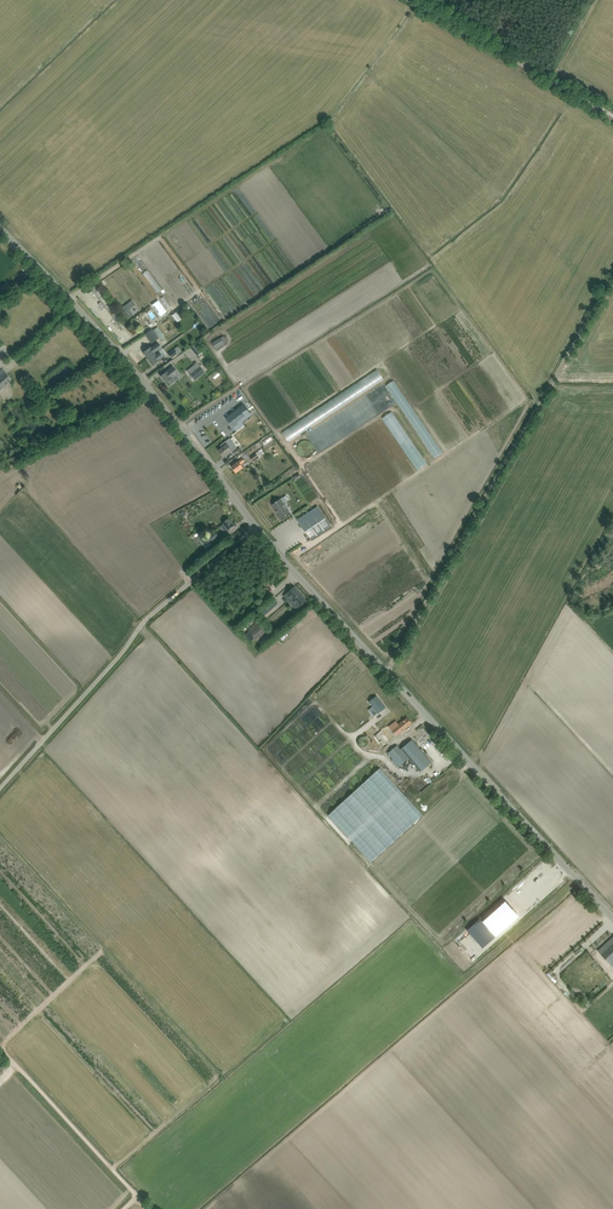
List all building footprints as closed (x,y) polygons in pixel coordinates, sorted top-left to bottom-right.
[(82,298),(92,309),(95,307),(84,295),(82,298)] [(162,300),(169,310),(173,307),(166,297),(162,300)] [(129,317),(133,315),(129,309),(135,305),(131,300),(121,308),(129,318),(129,317)] [(158,300),(152,305),(160,316),(166,312),(158,300)] [(177,322),(181,319),(176,312),(172,315),(177,322)] [(109,327),(114,333),(117,331),(111,325),(109,327)] [(145,334),(151,343),(158,338),(160,337),(154,329),(153,330),(152,329),(145,334)] [(227,343),(224,337),(212,343),(216,349),(227,343)] [(143,352),(147,358),(155,352),(156,353),(158,351),(159,352),(162,349),(157,341),(152,344),(153,345),(143,352)] [(171,358),(177,353),(178,354),(182,351),(178,346),(174,349),(168,353),(171,358)] [(155,352),(147,358),(152,365),(163,357),(159,352),(158,351),(156,353),(155,352)] [(165,372),(160,376),(166,383),(168,381),(171,384),(175,381),(180,376),(178,373),(172,366),(170,368),(166,371),(165,372)] [(199,366),(189,373),(194,380),(204,372),(199,366)] [(6,384),(11,380),(1,370),(0,371),(0,390),(6,384)] [(289,440),(387,383),(382,374),(284,431),(289,440)] [(395,379),(388,382),(395,395),(402,392),(395,379)] [(243,404),(225,418),(236,432),(246,424),(243,421),(252,415),(243,404)] [(404,450),(384,420),(378,425),(398,454),(404,450)] [(240,429),(233,435),(240,444),(248,439),(240,429)] [(224,457),(228,453),(236,448),(229,440),(226,442),(221,445),(223,447),(219,451),(224,457)] [(313,451),(314,448),(313,446),(313,445),(312,444),(312,443),(311,442),(310,442),(309,441),(308,441),(307,440),(306,440),(305,440),(304,440),(302,441),(300,442),(299,443),(298,444),(298,445),(297,446),(297,447),(297,448),(297,449),(297,450),(297,451),(298,453),(299,454),(300,455),(302,456),(304,457),(305,457),(306,457),(307,457),(308,456),(309,456),(310,455),(311,455),(312,454),(312,453),(313,452),(313,451)] [(250,458),(254,463),(260,458),(256,453),(250,458)] [(236,473),(241,469),(243,467),(241,464),(245,461),(242,458),(239,461),(231,467),(236,473)] [(307,482),(305,484),(311,491),(313,489),(307,482)] [(277,513),(281,519),(290,513),(283,503),(286,502),(283,497),(280,499),(272,504),(277,512),(277,513)] [(311,540),(331,526),(317,506),(297,520),(311,540)] [(229,530),(234,525),(229,518),(223,523),(224,524),(220,527),(224,532),(228,529),(229,530)] [(215,531),(209,536),(214,543),(221,538),(215,531)] [(203,533),(197,537),(205,549),(211,544),(203,533)] [(296,610),(302,604),(307,600),(294,586),(284,596),(288,600),(296,610)] [(259,612),(263,617),(277,604),(273,600),(266,606),(259,612)] [(267,629),(259,620),(248,629),(256,639),(267,629)] [(376,695),(369,701),(378,713),(385,707),(376,695)] [(396,736),(407,727),(412,724),(407,717),(398,724),(396,721),(391,724),(389,726),(396,736)] [(382,730),(374,736),(384,748),(388,745),(387,743),(390,740),(382,730)] [(397,745),(388,753),(393,758),(391,759),(398,767),(408,759),(409,758),(420,772),(431,763),(412,740),(401,749),(397,745)] [(380,768),(328,816),(371,862),(423,815),(410,801),(396,786),(380,768)] [(496,936),(480,919),(467,930),(483,948),(496,936)] [(612,938),(598,951),(612,967),(612,966),(612,937),(612,938)] [(588,980),(581,985),(583,988),(591,983),(588,980)]
